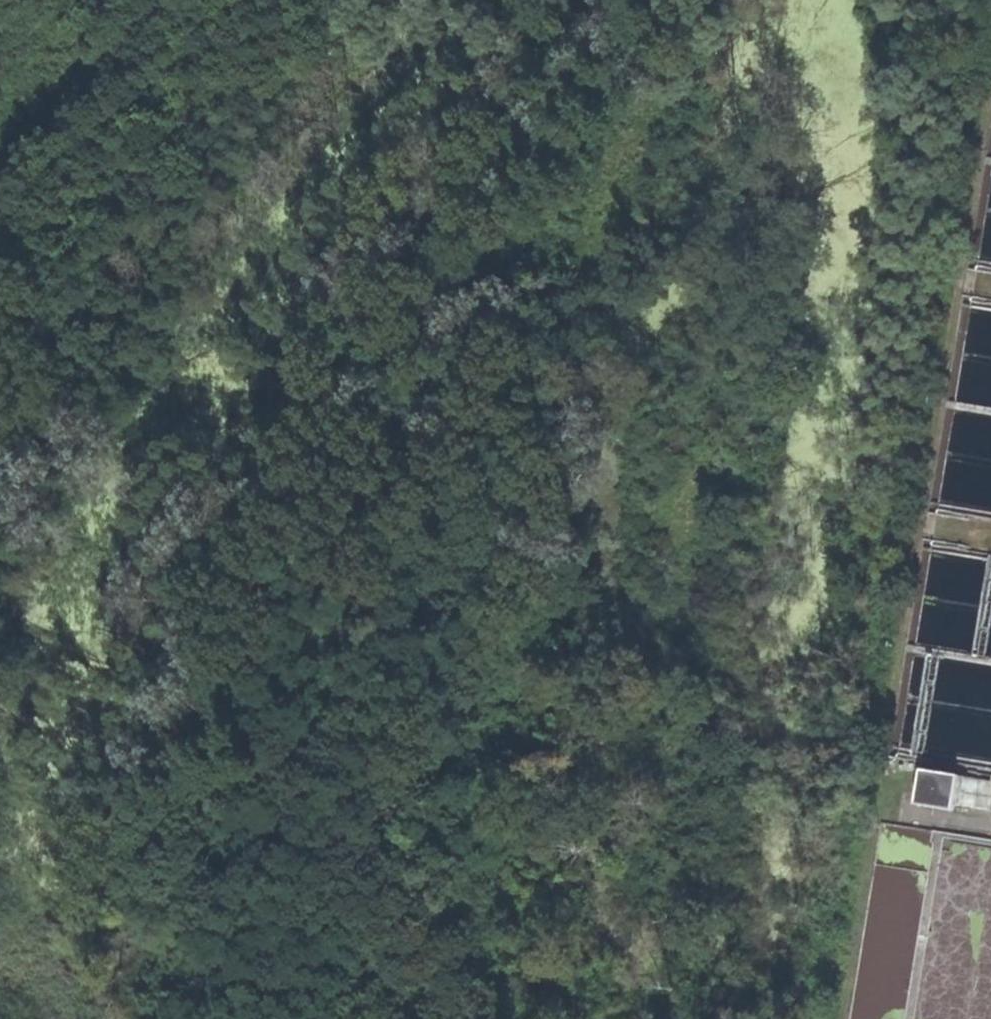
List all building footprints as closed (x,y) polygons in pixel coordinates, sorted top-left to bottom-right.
[(919,769),(913,805),(949,812),(955,775),(919,769)]
